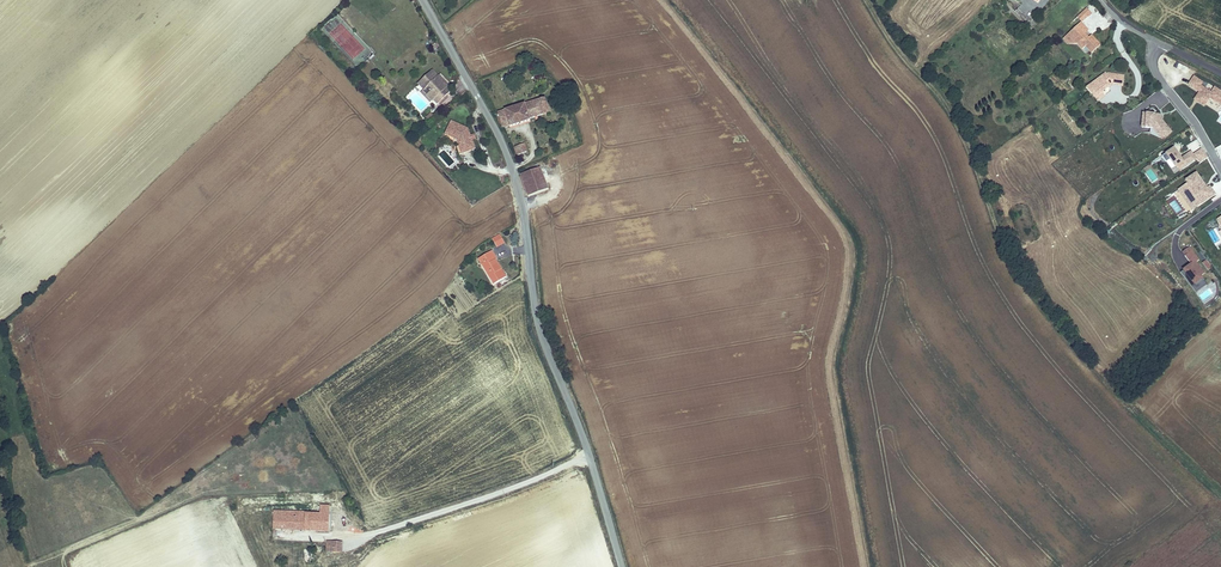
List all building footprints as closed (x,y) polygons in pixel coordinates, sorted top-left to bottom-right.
[(1077,16),(1083,22),(1093,13),(1087,7),(1077,16)] [(1093,37),(1089,40),(1085,35),(1081,32),(1086,27),(1082,23),(1067,37),(1074,44),(1079,44),(1085,51),(1088,48),(1093,53),(1101,45),(1093,37)] [(1086,27),(1081,32),(1085,35),(1089,31),(1086,27)] [(1074,44),(1067,37),(1063,40),(1068,45),(1074,44)] [(429,103),(433,102),(437,105),(452,91),(449,87),(451,85),(441,74),(439,75),(433,68),(424,77),(417,84),(423,90),(420,94),(429,103)] [(1123,87),(1124,75),(1105,72),(1086,88),(1098,102),(1106,97),(1103,93),(1113,86),(1123,87)] [(1188,86),(1197,91),(1192,99),(1205,107),(1210,99),(1220,106),(1220,92),(1214,88),(1210,92),(1202,86),(1204,83),(1193,77),(1188,86)] [(550,113),(547,103),(542,104),(540,99),(497,112),(502,129),(509,126),(510,128),(530,121),(529,119),(550,113)] [(1160,114),(1142,113),(1140,128),(1150,129),(1149,134),(1162,140),(1173,132),(1160,117),(1160,114)] [(460,156),(476,150),(472,141),(476,140),(474,134),(470,135),(468,128),(450,121),(443,136),(453,142),(460,156)] [(525,144),(513,147),(517,156),(528,152),(525,144)] [(1181,158),(1174,148),(1165,154),(1175,169),(1177,167),(1179,172),(1196,160),(1197,159),(1194,153),(1192,151),(1181,158)] [(1199,164),(1207,158),(1201,149),(1194,153),(1197,159),(1196,160),(1199,164)] [(528,198),(548,190),(540,168),(520,175),(528,198)] [(1177,189),(1192,211),(1216,194),(1210,186),(1207,188),(1196,172),(1185,181),(1186,183),(1177,189)] [(1182,270),(1194,286),(1204,279),(1192,265),(1199,259),(1189,247),(1182,253),(1190,264),(1182,270)] [(492,250),(477,259),(493,285),(507,277),(496,260),(498,259),(492,250)] [(1207,260),(1203,261),(1206,270),(1211,268),(1207,260)] [(1201,275),(1207,271),(1201,262),(1195,267),(1201,275)] [(328,532),(329,506),(318,506),(317,514),(316,532),(328,532)] [(316,532),(317,514),(272,511),(271,530),(316,532)] [(343,542),(326,542),(325,553),(342,553),(343,542)]
